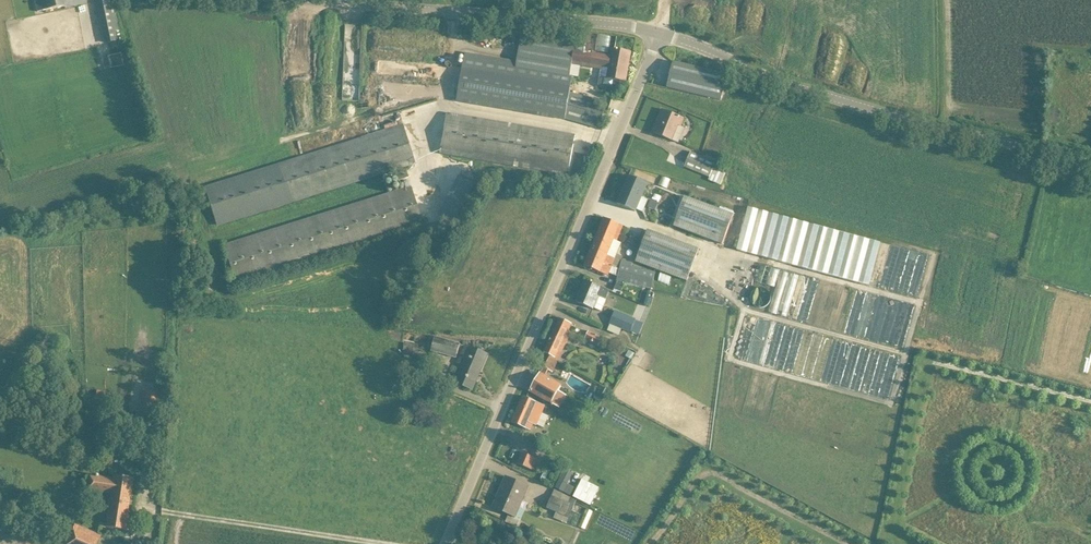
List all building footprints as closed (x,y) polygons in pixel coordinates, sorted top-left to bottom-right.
[(65,6),(64,0),(35,0),(37,11),(65,6)] [(109,1),(96,3),(98,14),(100,14),(104,34),(115,32),(109,1)] [(573,69),(571,69),(574,48),(520,39),(517,60),(465,52),(457,101),(565,119),(573,69)] [(606,77),(626,81),(632,50),(613,47),(611,56),(594,53),(592,66),(607,68),(606,77)] [(411,67),(420,68),(421,52),(411,51),(411,67)] [(727,75),(673,62),(667,87),(721,100),(727,75)] [(653,131),(675,140),(684,116),(662,108),(653,131)] [(576,136),(447,114),(440,154),(570,176),(576,136)] [(401,124),(204,186),(217,226),(414,164),(401,124)] [(712,163),(716,151),(692,142),(687,154),(712,163)] [(714,158),(713,170),(726,172),(727,160),(714,158)] [(648,182),(629,175),(617,203),(636,211),(648,182)] [(410,185),(223,244),(236,285),(423,226),(410,185)] [(739,241),(874,271),(883,228),(870,225),(867,236),(859,234),(857,240),(850,238),(853,225),(847,224),(847,222),(809,213),(809,210),(749,196),(739,241)] [(729,228),(678,208),(669,231),(720,251),(729,228)] [(594,239),(611,246),(614,239),(617,240),(623,225),(604,217),(594,239)] [(691,245),(643,232),(635,261),(683,274),(691,245)] [(594,239),(585,263),(609,273),(615,258),(607,255),(611,246),(594,239)] [(655,273),(617,264),(612,285),(650,294),(655,273)] [(607,299),(611,290),(585,279),(576,300),(594,308),(600,296),(607,299)] [(617,314),(608,330),(628,340),(636,324),(617,314)] [(543,350),(559,357),(575,325),(559,317),(543,350)] [(602,335),(605,325),(588,321),(586,332),(602,335)] [(459,347),(464,336),(438,325),(433,337),(459,347)] [(640,343),(627,362),(634,367),(647,347),(640,343)] [(450,382),(473,391),(488,353),(465,344),(450,382)] [(533,430),(545,406),(523,395),(511,419),(533,430)] [(537,455),(519,446),(514,458),(532,466),(537,455)] [(559,501),(556,508),(569,512),(576,492),(568,489),(570,483),(574,485),(578,476),(572,474),(576,462),(565,458),(550,498),(559,501)] [(102,527),(128,530),(135,478),(87,472),(84,492),(106,495),(102,527)] [(492,508),(515,517),(527,486),(504,477),(492,508)] [(84,524),(75,540),(83,543),(101,543),(105,535),(84,524)]
